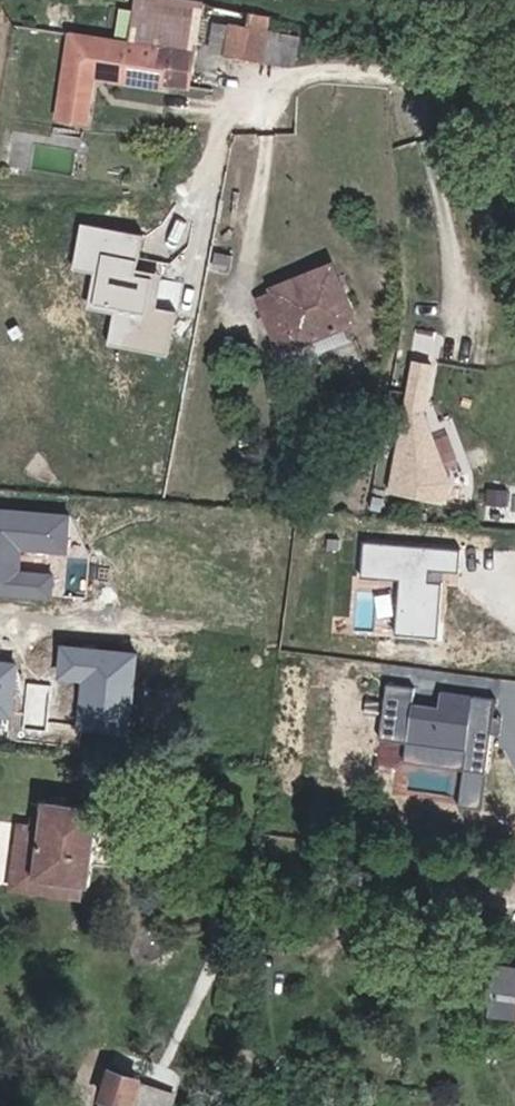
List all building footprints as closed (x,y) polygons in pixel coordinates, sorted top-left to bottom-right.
[(172,2),(162,1),(160,17),(167,18),(163,42),(85,31),(81,63),(99,64),(98,70),(199,82),(210,8),(172,2)] [(245,46),(288,53),(292,26),(251,20),(251,21),(247,21),(246,21),(243,46),(245,46)] [(307,29),(292,26),(288,53),(304,56),(304,54),(307,29)] [(149,244),(164,324),(195,316),(190,295),(182,253),(179,239),(149,244)] [(266,304),(285,351),(300,345),(302,349),(361,321),(338,265),(280,292),(281,296),(266,304)] [(20,325),(11,330),(17,341),(26,336),(20,325)] [(432,398),(443,362),(423,355),(411,391),(432,398)] [(117,867),(118,865),(121,844),(122,841),(104,839),(107,820),(50,811),(49,825),(30,823),(24,868),(41,870),(39,887),(97,894),(102,863),(117,867)] [(146,1091),(119,1081),(109,1105),(140,1105),(146,1091)]
